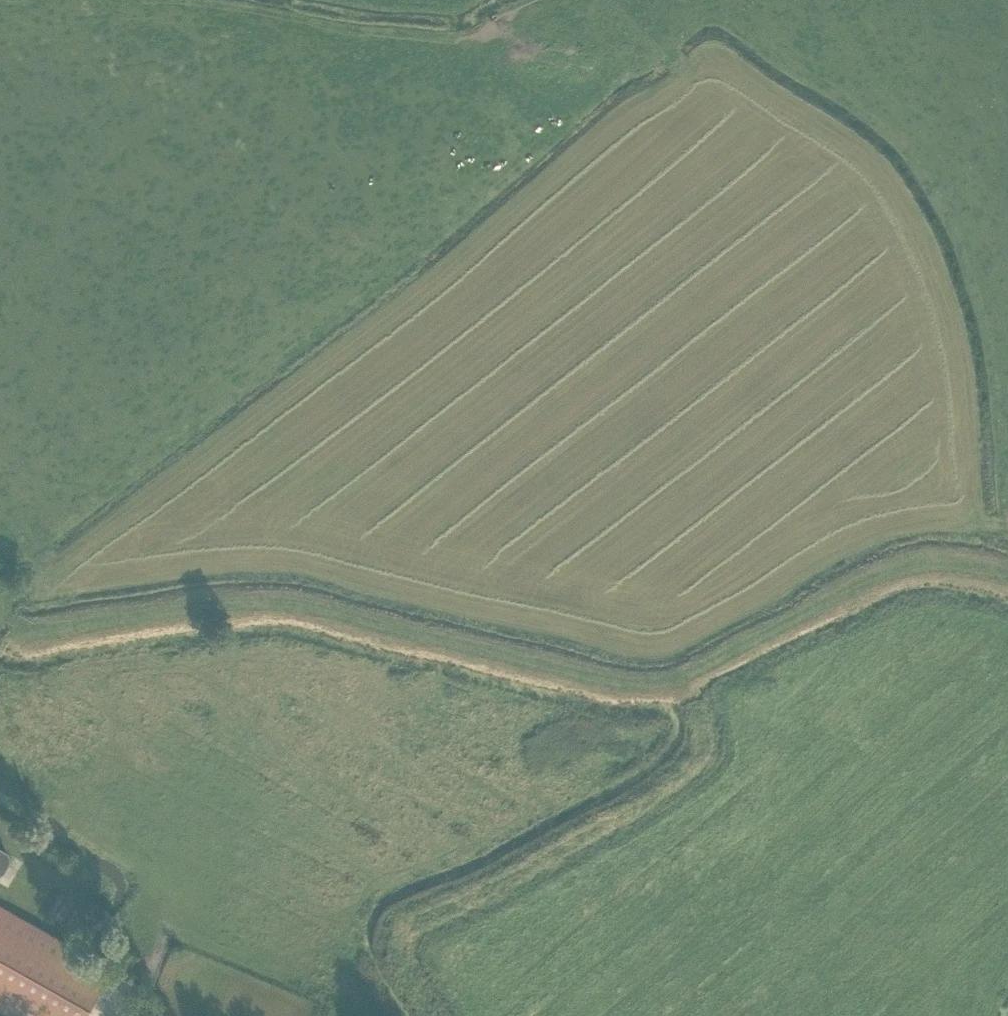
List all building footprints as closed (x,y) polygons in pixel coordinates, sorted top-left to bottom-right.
[(13,1015),(86,1015),(112,970),(0,906),(0,1009),(13,1015)]
